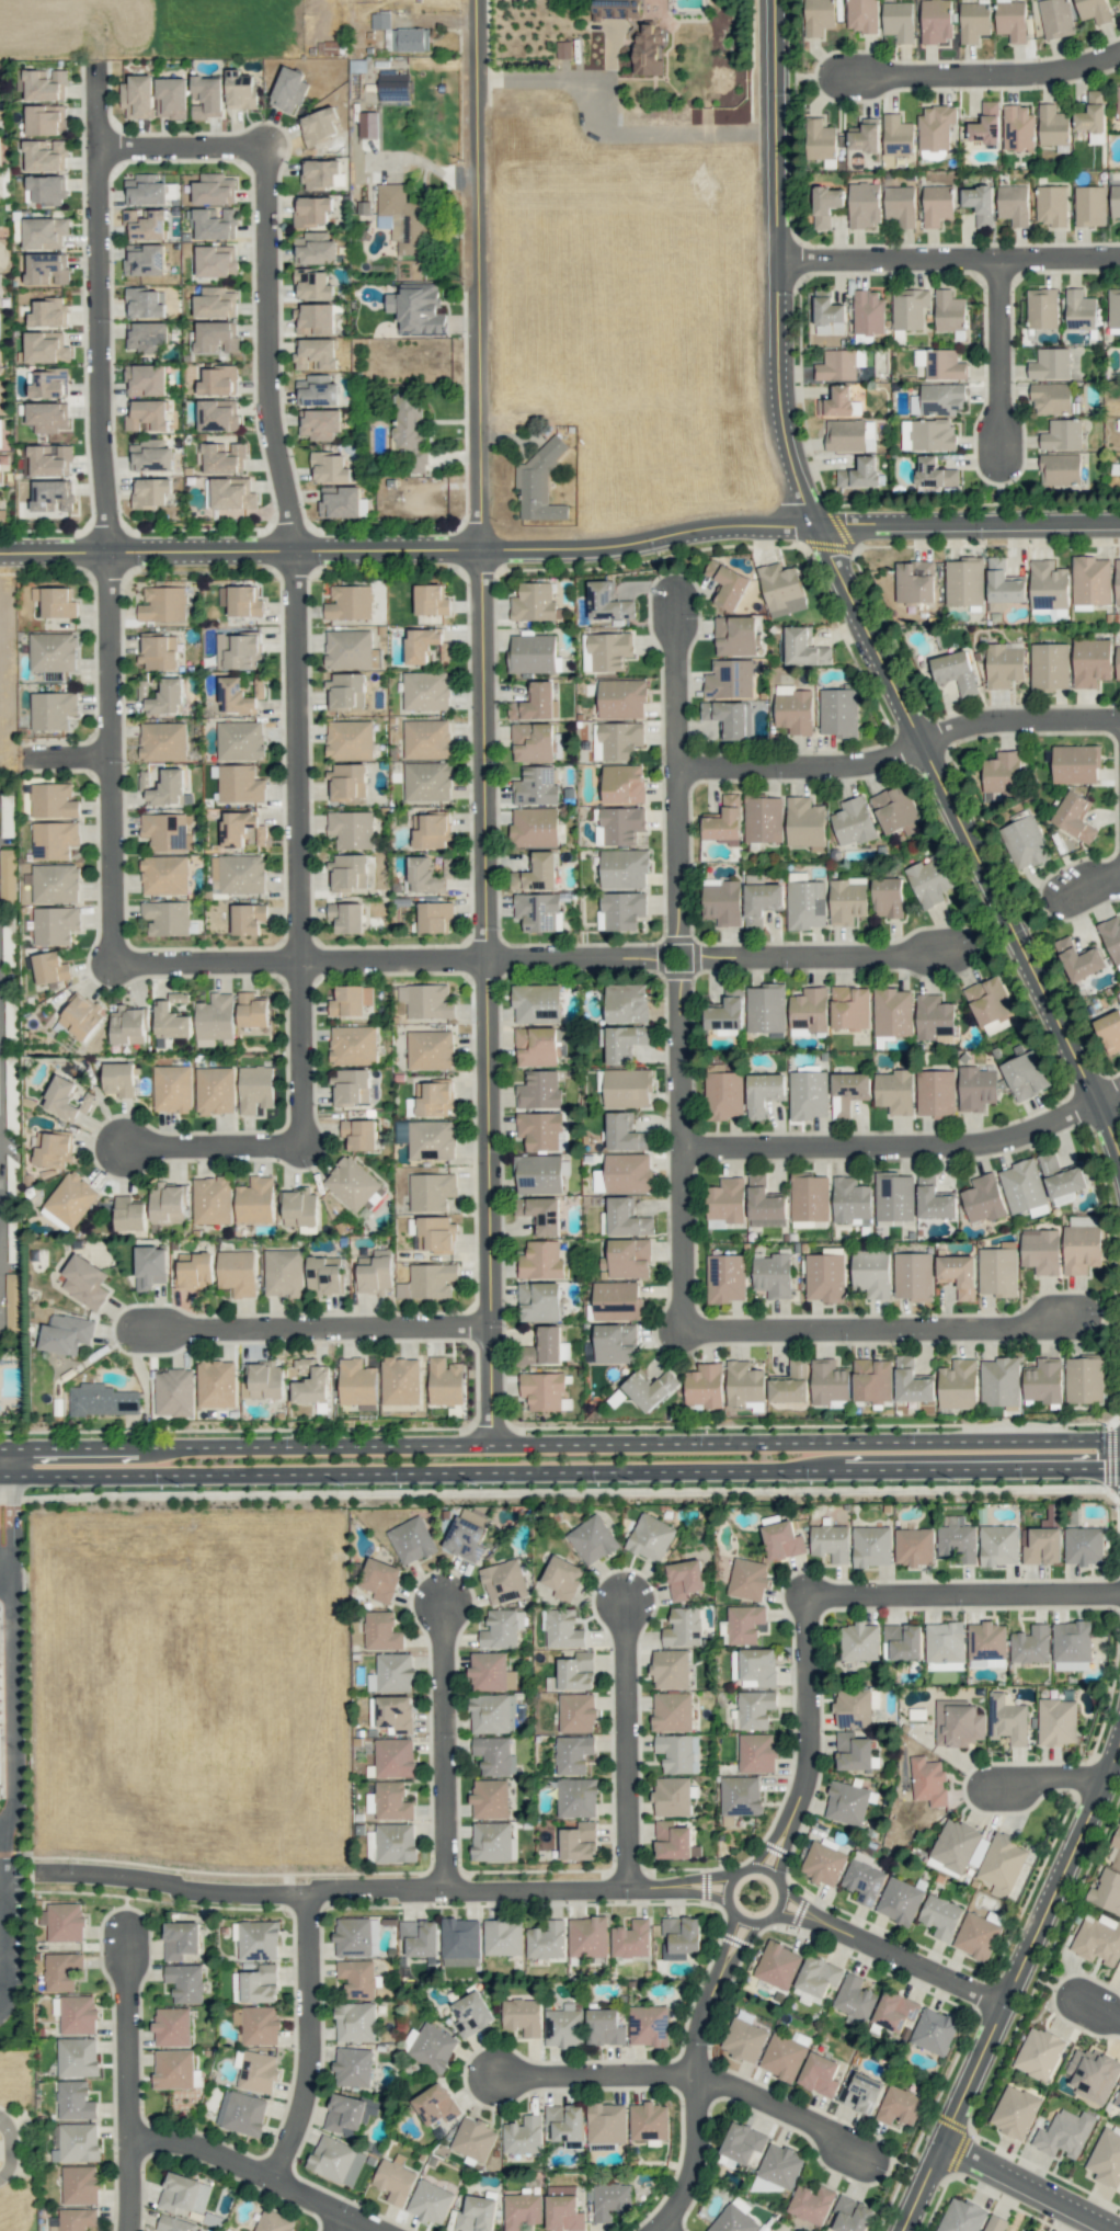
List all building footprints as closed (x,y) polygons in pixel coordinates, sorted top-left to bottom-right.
[(639,0),(637,0),(593,0),(592,18),(639,19),(639,0)] [(805,37),(822,37),(822,28),(834,28),(834,0),(804,0),(805,37)] [(847,29),(860,28),(860,33),(878,33),(877,0),(847,0),(847,29)] [(952,42),(951,0),(921,0),(922,43),(952,42)] [(1046,40),(1076,33),(1068,0),(1042,0),(1037,1),(1046,40)] [(1106,0),(1075,0),(1080,20),(1095,17),(1097,25),(1111,21),(1106,0)] [(883,34),(896,34),(896,43),(913,43),(912,2),(882,2),(883,34)] [(960,44),(977,44),(977,34),(990,35),(990,3),(960,2),(960,44)] [(1025,2),(995,2),(996,34),(1009,33),(1010,43),(1026,43),(1025,2)] [(372,30),(384,30),(384,52),(429,50),(429,28),(390,29),(390,13),(371,13),(372,30)] [(635,74),(660,75),(661,46),(664,46),(665,26),(636,26),(635,74)] [(301,80),(304,74),(285,65),(268,103),(295,115),(309,83),(301,80)] [(26,101),(67,100),(66,70),(52,70),(52,78),(46,78),(46,70),(25,70),(26,101)] [(240,70),(227,70),(227,109),(255,108),(255,76),(240,76),(240,70)] [(378,102),(408,103),(409,72),(379,71),(378,102)] [(152,75),(128,75),(128,82),(120,83),(121,108),(126,108),(126,118),(153,118),(152,75)] [(222,77),(191,77),(191,92),(201,92),(201,105),(192,105),(192,119),(222,118),(222,77)] [(186,78),(156,79),(156,118),(187,118),(186,78)] [(1087,112),(1074,112),(1073,130),(1089,130),(1089,143),(1103,144),(1105,90),(1088,90),(1087,112)] [(968,143),(999,142),(998,101),(981,101),(982,123),(968,123),(968,143)] [(1069,144),(1069,113),(1055,113),(1055,103),(1039,104),(1040,145),(1069,144)] [(27,135),(59,135),(59,126),(65,126),(64,105),(26,106),(27,135)] [(1033,150),(1033,106),(1004,105),(1003,150),(1033,150)] [(306,146),(339,136),(334,121),(338,119),(334,106),(298,118),(306,146)] [(918,150),(949,150),(949,123),(956,123),(956,106),(924,106),(924,115),(919,115),(918,150)] [(377,112),(360,112),(360,138),(378,137),(377,112)] [(884,153),(914,153),(913,123),(900,123),(900,113),(883,113),(884,153)] [(822,127),(822,116),(806,117),(807,159),(836,158),(835,127),(822,127)] [(879,118),(861,118),(861,127),(848,127),(848,151),(878,151),(879,118)] [(25,171),(66,170),(66,140),(51,140),(25,140),(25,171)] [(302,189),(335,189),(335,174),(339,174),(340,160),(302,160),(302,189)] [(193,204),(235,204),(235,178),(224,178),(224,173),(201,173),(201,182),(193,182),(193,204)] [(166,182),(157,182),(156,174),(135,174),(135,179),(124,179),(124,205),(167,204),(166,182)] [(33,204),(65,204),(65,176),(27,175),(27,189),(33,189),(33,204)] [(378,228),(391,228),(391,240),(397,240),(397,255),(429,254),(428,202),(406,202),(405,183),(377,184),(378,228)] [(880,227),(879,183),(849,184),(850,228),(880,227)] [(1111,185),(1110,217),(1119,217),(1119,185),(1111,185)] [(914,186),(884,186),(885,218),(898,217),(898,228),(915,228),(914,186)] [(924,186),(923,228),(940,228),(940,218),(953,218),(954,186),(924,186)] [(976,228),(993,227),(992,186),(962,187),(962,207),(976,206),(976,228)] [(997,186),(997,218),(1011,217),(1011,228),(1028,227),(1028,186),(997,186)] [(1066,186),(1036,186),(1036,225),(1067,225),(1066,186)] [(1106,226),(1105,186),(1074,186),(1075,226),(1106,226)] [(844,188),(813,188),(814,229),(830,229),(830,207),(844,207),(844,188)] [(295,226),(327,227),(327,212),(332,212),(333,198),(295,197),(295,226)] [(217,208),(195,209),(196,240),(237,239),(236,208),(223,208),(223,217),(217,217),(217,208)] [(166,239),(165,209),(124,210),(124,219),(130,219),(131,240),(166,239)] [(69,218),(23,219),(24,249),(62,248),(62,235),(69,235),(69,218)] [(329,232),(303,232),(303,238),(293,238),(293,264),(336,263),(336,240),(329,240),(329,232)] [(164,244),(128,245),(128,259),(124,259),(124,276),(165,275),(164,244)] [(196,246),(197,277),(237,276),(236,245),(196,246)] [(26,254),(27,285),(52,284),(68,284),(68,253),(26,254)] [(296,299),(334,298),(334,284),(327,284),(327,269),(296,270),(296,299)] [(438,283),(400,283),(400,293),(386,293),(386,313),(398,312),(398,334),(446,333),(446,313),(438,313),(438,283)] [(194,295),(195,318),(236,317),(235,292),(226,292),(225,286),(202,287),(202,295),(194,295)] [(1082,287),(1066,288),(1066,329),(1096,329),(1096,297),(1082,297),(1082,287)] [(1026,289),(1027,329),(1058,328),(1057,288),(1026,289)] [(1108,328),(1119,328),(1119,288),(1108,288),(1108,328)] [(128,318),(165,317),(165,289),(127,289),(128,318)] [(965,298),(951,298),(951,289),(935,289),(935,331),(966,330),(965,298)] [(854,334),(885,334),(884,299),(878,299),(878,290),(853,291),(854,334)] [(893,330),(923,329),(923,307),(930,307),(930,290),(892,290),(893,330)] [(845,334),(846,304),(830,304),(830,291),(809,291),(808,334),(845,334)] [(66,298),(34,298),(34,312),(29,312),(29,327),(66,326),(66,298)] [(333,334),(334,305),(295,304),(295,333),(333,334)] [(221,353),(238,352),(237,321),(197,322),(197,336),(192,336),(192,354),(221,353)] [(127,348),(139,348),(140,357),(159,357),(158,344),(168,343),(168,322),(133,323),(133,332),(126,332),(127,348)] [(25,362),(70,362),(71,346),(64,346),(64,332),(25,331),(25,362)] [(336,369),(336,339),(298,339),(298,353),(295,353),(294,370),(308,370),(308,361),(314,361),(314,369),(336,369)] [(1028,362),(1028,379),(1068,379),(1069,349),(1038,348),(1037,362),(1028,362)] [(856,380),(856,349),(824,350),(824,363),(814,364),(814,380),(856,380)] [(957,349),(926,349),(925,378),(966,379),(967,362),(956,362),(957,349)] [(166,365),(126,365),(126,396),(166,395),(166,365)] [(236,367),(204,367),(204,381),(198,381),(198,395),(236,395),(236,367)] [(338,405),(338,383),(330,383),(330,374),(306,374),(306,379),(296,380),(296,405),(338,405)] [(1033,415),(1071,414),(1071,383),(1032,384),(1033,415)] [(965,385),(921,384),(921,415),(956,415),(956,409),(964,409),(965,385)] [(395,392),(395,427),(391,427),(391,448),(407,448),(407,472),(422,473),(423,393),(395,392)] [(125,431),(168,431),(169,401),(133,400),(133,415),(125,415),(125,431)] [(199,431),(238,430),(237,400),(198,401),(199,431)] [(27,403),(27,425),(34,425),(34,433),(59,433),(58,428),(68,428),(68,403),(27,403)] [(300,435),(310,435),(310,441),(333,441),(333,432),(341,432),(341,410),(300,410),(300,435)] [(954,419),(901,420),(902,450),(954,449),(954,419)] [(1081,420),(1049,419),(1049,433),(1040,432),(1040,449),(1081,450),(1081,420)] [(825,421),(825,451),(874,450),(874,420),(825,421)] [(568,519),(568,504),(553,504),(554,436),(543,436),(542,463),(515,462),(515,487),(520,488),(520,519),(568,519)] [(165,439),(139,440),(139,444),(129,444),(130,471),(173,471),(173,447),(165,448),(165,439)] [(204,473),(245,473),(244,443),(231,443),(231,451),(224,452),(224,443),(198,443),(198,464),(204,463),(204,473)] [(70,476),(71,446),(30,445),(30,475),(70,476)] [(345,453),(312,453),(312,482),(351,482),(351,467),(345,467),(345,453)] [(1040,455),(1040,484),(1080,483),(1079,454),(1040,455)] [(836,486),(877,487),(878,456),(858,455),(858,469),(837,469),(836,486)] [(957,468),(937,469),(936,455),(917,455),(918,486),(958,486),(957,468)] [(250,478),(208,478),(207,508),(257,509),(257,493),(250,492),(250,478)] [(171,479),(134,479),(134,507),(166,507),(166,493),(171,493),(171,479)] [(71,481),(32,481),(32,511),(72,511),(71,481)] [(360,486),(319,487),(320,518),(366,517),(366,499),(360,499),(360,486)] [(983,556),(960,556),(960,561),(945,561),(946,606),(983,605),(983,556)] [(987,557),(989,612),(1007,611),(1007,602),(1026,602),(1025,579),(1006,580),(1005,556),(987,557)] [(1110,557),(1072,558),(1073,604),(1110,604),(1110,557)] [(751,579),(711,558),(703,573),(724,584),(714,602),(733,612),(751,579)] [(1030,560),(1030,609),(1069,609),(1068,568),(1054,568),(1054,559),(1030,560)] [(796,566),(782,570),(779,561),(757,567),(770,618),(807,608),(796,566)] [(896,561),(896,602),(934,603),(935,562),(896,561)] [(613,580),(587,581),(590,620),(635,618),(634,600),(614,601),(613,580)] [(555,583),(520,582),(519,596),(511,596),(510,619),(555,620),(555,583)] [(415,615),(450,614),(450,598),(444,598),(444,584),(414,585),(415,615)] [(324,602),(324,620),(372,619),(371,585),(330,586),(331,602),(324,602)] [(219,606),(228,606),(228,616),(263,616),(263,599),(257,599),(257,586),(219,586),(219,606)] [(144,587),(144,603),(137,603),(138,621),(186,621),(185,587),(144,587)] [(76,617),(76,601),(71,601),(71,588),(32,588),(32,600),(42,600),(42,617),(76,617)] [(716,655),(758,655),(757,616),(715,616),(716,655)] [(831,663),(831,645),(812,646),(811,626),(785,627),(786,664),(831,663)] [(406,664),(429,664),(428,644),(441,644),(441,662),(451,662),(451,642),(442,642),(442,629),(406,629),(406,664)] [(371,668),(371,630),(325,631),(326,669),(371,668)] [(624,671),(624,657),(633,656),(632,632),(584,634),(585,672),(624,671)] [(76,671),(76,633),(30,633),(29,671),(76,671)] [(217,669),(259,668),(258,633),(216,634),(217,669)] [(177,634),(139,635),(140,663),(145,663),(145,670),(177,669),(177,634)] [(556,635),(509,635),(509,673),(556,673),(556,635)] [(1111,639),(1074,639),(1073,688),(1098,688),(1098,679),(1110,679),(1111,639)] [(1024,648),(1015,648),(1015,643),(986,643),(987,689),(1011,689),(1011,679),(1024,679),(1024,648)] [(1069,688),(1068,643),(1031,644),(1031,690),(1053,690),(1053,688),(1069,688)] [(936,684),(956,679),(960,696),(977,693),(967,650),(930,658),(936,684)] [(753,660),(711,659),(711,674),(704,674),(704,697),(753,698),(753,660)] [(403,710),(449,711),(450,673),(404,672),(403,710)] [(332,674),(332,680),(328,680),(328,707),(365,707),(364,673),(332,674)] [(159,678),(160,699),(146,699),(146,714),(183,713),(183,677),(159,678)] [(242,677),(220,677),(220,712),(257,712),(257,699),(264,699),(264,678),(254,679),(254,697),(243,697),(242,677)] [(599,718),(646,717),(645,679),(598,680),(599,718)] [(558,700),(553,700),(553,680),(529,681),(529,701),(508,702),(509,719),(558,718),(558,700)] [(812,735),(812,690),(794,690),(794,685),(776,685),(775,727),(789,727),(789,734),(812,735)] [(820,733),(836,733),(836,737),(858,738),(858,689),(820,689),(820,733)] [(69,730),(68,716),(78,715),(77,692),(31,693),(32,730),(69,730)] [(724,740),(751,740),(750,702),(701,703),(701,720),(724,720),(724,740)] [(404,720),(404,758),(451,757),(450,719),(404,720)] [(218,760),(264,759),(263,721),(217,723),(218,760)] [(372,721),(326,721),(327,759),(373,758),(372,721)] [(140,723),(140,761),(186,761),(186,723),(140,723)] [(513,762),(555,761),(554,723),(512,724),(513,762)] [(1099,746),(1053,745),(1052,783),(1099,783),(1099,746)] [(983,759),(983,794),(1018,794),(1019,751),(996,751),(996,759),(983,759)] [(404,763),(405,801),(451,801),(451,762),(404,763)] [(255,765),(219,764),(218,801),(264,802),(265,779),(254,779),(255,765)] [(331,780),(331,798),(365,798),(366,764),(333,764),(333,771),(326,771),(326,780),(331,780)] [(603,765),(603,803),(644,803),(643,765),(603,765)] [(523,767),(523,780),(512,781),(513,805),(557,804),(556,766),(523,767)] [(184,804),(183,768),(161,769),(161,789),(146,789),(147,805),(184,804)] [(886,836),(903,828),(906,835),(924,827),(906,782),(870,798),(886,836)] [(31,817),(79,817),(79,799),(72,800),(72,783),(31,783),(31,817)] [(1050,821),(1089,845),(1099,830),(1082,820),(1092,803),(1070,789),(1050,821)] [(702,817),(702,839),(730,839),(730,843),(740,843),(740,793),(722,793),(722,817),(702,817)] [(745,842),(782,842),(782,797),(753,797),(753,794),(745,794),(745,842)] [(842,810),(829,815),(841,848),(877,836),(862,795),(840,803),(842,810)] [(788,846),(811,845),(811,852),(825,851),(824,805),(811,805),(811,796),(786,797),(788,846)] [(636,845),(635,832),(645,831),(645,807),(600,808),(601,845),(636,845)] [(558,808),(511,809),(511,847),(558,846),(558,808)] [(373,812),(327,812),(327,835),(336,835),(336,849),(373,849),(373,812)] [(449,848),(449,813),(415,812),(415,848),(449,848)] [(186,852),(186,814),(140,814),(140,837),(150,837),(150,851),(186,852)] [(1016,871),(1051,858),(1034,814),(999,828),(1016,871)] [(32,823),(33,860),(69,859),(69,845),(79,845),(79,822),(32,823)] [(16,900),(15,849),(0,849),(0,900),(16,900)] [(601,888),(648,888),(647,850),(601,850),(601,888)] [(555,889),(555,851),(533,851),(533,871),(510,872),(511,890),(555,889)] [(330,889),(367,889),(367,854),(335,855),(335,861),(330,861),(330,889)] [(264,855),(218,856),(219,893),(264,892),(264,855)] [(142,894),(188,894),(188,856),(141,857),(142,894)] [(431,857),(409,856),(408,891),(445,892),(446,877),(431,876),(431,857)] [(923,910),(945,900),(942,893),(954,887),(940,857),(923,864),(922,861),(905,869),(923,910)] [(453,877),(452,858),(443,858),(444,877),(453,877)] [(32,903),(79,903),(79,865),(32,865),(32,903)] [(831,926),(854,926),(854,916),(867,916),(867,878),(830,879),(831,926)] [(903,917),(902,878),(873,878),(873,918),(903,917)] [(703,918),(717,917),(717,927),(741,926),(740,879),(702,881),(703,918)] [(825,881),(787,881),(788,928),(825,928),(825,881)] [(783,883),(744,884),(745,928),(763,928),(762,910),(783,910),(783,883)] [(598,894),(599,930),(637,929),(636,916),(646,916),(645,892),(598,894)] [(148,936),(189,935),(188,902),(140,903),(141,920),(148,920),(148,936)] [(419,932),(448,933),(448,921),(453,921),(453,902),(419,902),(419,932)] [(362,903),(327,904),(328,920),(336,919),(336,934),(363,933),(362,903)] [(233,935),(260,934),(259,921),(267,921),(267,904),(232,905),(233,935)] [(79,907),(33,908),(34,945),(71,944),(70,930),(80,930),(79,907)] [(1119,914),(1096,924),(1117,970),(1119,969),(1119,917),(1119,914)] [(1106,967),(1097,946),(1079,955),(1069,935),(1053,942),(1072,983),(1106,967)] [(59,963),(58,952),(33,954),(36,983),(71,980),(69,963),(59,963)] [(1015,1012),(998,974),(963,990),(980,1028),(1015,1012)] [(784,983),(761,983),(761,987),(746,988),(747,1032),(785,1032),(784,983)] [(407,1019),(454,1018),(454,1002),(446,1002),(445,984),(397,985),(397,1001),(406,1001),(407,1019)] [(559,984),(513,985),(514,1023),(560,1023),(559,984)] [(606,1022),(647,1022),(647,984),(606,985),(606,1022)] [(363,1016),(364,1005),(372,1005),(372,986),(335,986),(335,999),(329,999),(329,1016),(363,1016)] [(705,1006),(704,1028),(742,1029),(743,986),(725,986),(724,1007),(705,1006)] [(869,986),(831,987),(831,1029),(869,1029),(869,986)] [(826,987),(802,987),(803,995),(790,995),(790,1031),(827,1030),(826,987)] [(874,1036),(912,1036),(912,989),(873,990),(874,1036)] [(106,1012),(80,992),(57,1022),(83,1042),(106,1012)] [(214,1047),(214,1039),(223,1039),(223,1045),(233,1045),(233,993),(210,992),(210,1003),(196,1002),(196,1046),(214,1047)] [(269,1026),(268,999),(254,999),(254,992),(238,992),(239,1027),(269,1026)] [(157,1038),(191,1037),(191,1014),(170,1015),(170,1002),(189,1002),(188,993),(168,993),(168,1000),(156,1001),(157,1038)] [(955,1003),(940,1003),(940,994),(917,994),(916,1038),(954,1039),(955,1003)] [(111,1044),(145,1044),(145,1007),(118,1008),(118,1012),(111,1012),(111,1044)] [(1110,1057),(1119,1052),(1119,1011),(1119,1008),(1092,1022),(1110,1057)] [(376,1026),(331,1026),(330,1064),(376,1065),(376,1026)] [(606,1027),(607,1065),(631,1065),(631,1044),(651,1044),(650,1026),(606,1027)] [(516,1028),(517,1066),(558,1065),(558,1027),(516,1028)] [(408,1031),(408,1069),(454,1069),(453,1031),(408,1031)] [(1017,1102),(1050,1087),(1032,1049),(1000,1064),(1017,1102)] [(105,1092),(118,1092),(118,1098),(134,1098),(134,1063),(104,1063),(105,1092)] [(725,1063),(705,1064),(707,1120),(743,1119),(742,1072),(725,1072),(725,1063)] [(192,1066),(154,1065),(154,1112),(192,1112),(192,1066)] [(960,1112),(984,1111),(983,1103),(997,1102),(996,1070),(978,1070),(978,1065),(959,1066),(960,1112)] [(257,1115),(257,1108),(273,1108),(272,1066),(239,1067),(240,1115),(257,1115)] [(234,1067),(196,1068),(197,1114),(235,1114),(234,1067)] [(604,1107),(651,1106),(651,1068),(603,1069),(604,1107)] [(369,1069),(337,1070),(337,1077),(333,1077),(333,1104),(369,1104),(369,1069)] [(874,1073),(875,1106),(889,1106),(889,1115),(913,1115),(912,1069),(894,1069),(894,1073),(874,1073)] [(560,1108),(559,1070),(524,1071),(524,1084),(516,1084),(516,1109),(560,1108)] [(917,1070),(917,1115),(954,1115),(955,1071),(917,1070)] [(789,1071),(790,1119),(828,1118),(827,1071),(789,1071)] [(80,1111),(87,1114),(95,1095),(86,1091),(79,1107),(69,1102),(77,1083),(55,1073),(41,1107),(75,1122),(80,1111)] [(870,1074),(832,1073),(832,1118),(850,1118),(850,1099),(870,1100),(870,1074)] [(748,1120),(765,1120),(765,1100),(785,1100),(785,1074),(747,1075),(748,1120)] [(417,1081),(416,1116),(451,1116),(451,1082),(417,1081)] [(632,1112),(607,1111),(607,1149),(650,1150),(651,1132),(632,1132),(632,1112)] [(517,1113),(517,1137),(526,1137),(526,1151),(560,1150),(560,1112),(517,1113)] [(341,1137),(348,1137),(348,1151),(376,1150),(375,1120),(341,1120),(341,1137)] [(454,1120),(408,1122),(409,1159),(455,1158),(454,1120)] [(44,1147),(34,1146),(33,1166),(65,1167),(65,1162),(71,1162),(73,1134),(44,1133),(44,1147)] [(1088,1190),(1081,1166),(1061,1172),(1054,1151),(1038,1156),(1051,1201),(1088,1190)] [(651,1153),(605,1154),(605,1193),(652,1192),(651,1153)] [(355,1213),(381,1186),(348,1154),(322,1181),(355,1213)] [(562,1193),(562,1155),(516,1155),(516,1193),(562,1193)] [(1010,1214),(1047,1204),(1034,1159),(998,1169),(1010,1214)] [(71,1233),(100,1192),(69,1170),(40,1212),(71,1233)] [(876,1220),(914,1220),(913,1175),(899,1176),(899,1171),(876,1171),(876,1220)] [(1006,1216),(994,1172),(970,1178),(973,1188),(961,1191),(969,1223),(988,1218),(988,1221),(1006,1216)] [(786,1196),(766,1196),(766,1173),(748,1174),(749,1226),(786,1226),(786,1196)] [(447,1211),(446,1196),(456,1196),(455,1174),(410,1174),(411,1212),(447,1211)] [(829,1175),(791,1174),(791,1220),(828,1221),(829,1175)] [(936,1195),(935,1175),(917,1175),(918,1218),(956,1217),(956,1195),(936,1195)] [(236,1222),(273,1223),(274,1176),(251,1176),(251,1186),(236,1186),(236,1222)] [(231,1223),(230,1177),(193,1178),(193,1224),(231,1223)] [(744,1221),(744,1177),(719,1178),(719,1186),(706,1187),(707,1221),(744,1221)] [(871,1186),(857,1186),(857,1177),(834,1177),(833,1223),(871,1223),(871,1186)] [(151,1221),(184,1220),(183,1187),(150,1188),(151,1221)] [(284,1225),(317,1226),(318,1195),(305,1195),(306,1191),(285,1191),(284,1225)] [(145,1203),(132,1203),(132,1196),(115,1196),(116,1231),(145,1231),(145,1203)] [(537,1235),(558,1236),(559,1198),(516,1197),(515,1215),(537,1216),(537,1235)] [(654,1235),(653,1217),(633,1217),(633,1197),(608,1197),(608,1212),(601,1212),(602,1235),(654,1235)] [(455,1252),(455,1223),(449,1223),(449,1216),(417,1217),(418,1252),(455,1252)] [(1063,1226),(1064,1275),(1088,1274),(1088,1266),(1102,1266),(1101,1225),(1063,1226)] [(1059,1229),(1021,1230),(1022,1266),(1035,1266),(1035,1275),(1060,1275),(1059,1229)] [(650,1239),(609,1238),(609,1257),(600,1257),(600,1277),(649,1278),(650,1239)] [(562,1241),(527,1240),(527,1255),(519,1255),(519,1278),(561,1279),(562,1241)] [(167,1247),(135,1247),(135,1290),(154,1290),(154,1283),(167,1283),(167,1247)] [(1017,1296),(1017,1248),(978,1249),(979,1293),(994,1293),(994,1297),(1017,1296)] [(264,1250),(265,1297),(303,1296),(302,1249),(264,1250)] [(359,1294),(392,1294),(391,1249),(373,1249),(374,1257),(358,1257),(359,1294)] [(852,1288),(867,1289),(867,1299),(889,1299),(890,1251),(852,1250),(852,1288)] [(217,1251),(218,1288),(233,1288),(233,1298),(255,1297),(254,1251),(217,1251)] [(179,1261),(179,1288),(213,1287),(212,1252),(193,1253),(194,1261),(179,1261)] [(894,1253),(895,1297),(909,1297),(909,1302),(933,1301),(932,1252),(894,1253)] [(62,1274),(67,1277),(60,1289),(98,1311),(109,1291),(101,1286),(108,1273),(74,1253),(62,1274)] [(805,1255),(807,1302),(845,1300),(843,1253),(805,1255)] [(707,1302),(745,1302),(745,1255),(707,1255),(707,1302)] [(790,1255),(753,1256),(754,1290),(767,1290),(767,1299),(792,1298),(790,1255)] [(975,1301),(975,1256),(937,1256),(936,1281),(957,1281),(957,1301),(975,1301)] [(308,1289),(318,1289),(318,1295),(343,1294),(342,1257),(307,1257),(308,1289)] [(410,1265),(410,1283),(396,1283),(396,1298),(451,1297),(451,1282),(458,1281),(458,1264),(410,1265)] [(20,1273),(6,1273),(5,1330),(19,1330),(20,1273)] [(640,1281),(593,1282),(594,1321),(641,1320),(640,1281)] [(560,1321),(560,1282),(519,1282),(520,1321),(560,1321)] [(95,1321),(52,1313),(50,1323),(44,1322),(39,1349),(77,1356),(79,1342),(91,1344),(95,1321)] [(596,1363),(636,1362),(635,1324),(595,1325),(596,1363)] [(560,1364),(561,1326),(538,1326),(538,1346),(519,1345),(519,1363),(560,1364)] [(914,1355),(896,1355),(895,1400),(934,1401),(935,1377),(913,1376),(914,1355)] [(430,1405),(463,1404),(463,1363),(447,1363),(446,1357),(429,1357),(430,1405)] [(768,1378),(769,1402),(807,1401),(806,1357),(789,1357),(789,1377),(768,1378)] [(1023,1368),(1023,1401),(1061,1402),(1062,1358),(1037,1357),(1037,1368),(1023,1368)] [(377,1368),(362,1368),(362,1358),(339,1358),(340,1405),(377,1404),(377,1368)] [(420,1404),(419,1358),(382,1359),(382,1405),(420,1404)] [(812,1404),(829,1404),(829,1400),(849,1400),(849,1368),(836,1368),(835,1358),(811,1359),(812,1404)] [(976,1358),(952,1359),(952,1367),(938,1367),(939,1408),(977,1407),(976,1358)] [(980,1359),(981,1406),(1019,1405),(1019,1358),(980,1359)] [(1103,1403),(1103,1358),(1066,1358),(1065,1402),(1103,1403)] [(292,1403),(328,1402),(328,1365),(314,1365),(314,1359),(294,1359),(294,1368),(312,1368),(312,1380),(292,1380),(292,1403)] [(891,1402),(892,1359),(853,1359),(853,1401),(891,1402)] [(745,1406),(745,1401),(764,1401),(765,1370),(750,1369),(750,1360),(727,1360),(726,1406),(745,1406)] [(197,1361),(198,1407),(236,1407),(235,1361),(197,1361)] [(283,1399),(284,1367),(272,1366),(272,1364),(247,1363),(246,1382),(241,1382),(240,1398),(283,1399)] [(721,1363),(698,1363),(698,1371),(685,1371),(685,1406),(722,1406),(721,1363)] [(193,1416),(194,1370),(155,1369),(154,1415),(193,1416)] [(621,1386),(647,1414),(681,1382),(669,1369),(653,1383),(640,1369),(621,1386)] [(520,1373),(520,1397),(529,1397),(529,1411),(564,1410),(563,1373),(520,1373)] [(139,1415),(139,1387),(79,1387),(69,1386),(69,1415),(139,1415)] [(1060,1564),(1061,1504),(1048,1503),(1047,1519),(1041,1519),(1041,1528),(1023,1528),(1022,1563),(1060,1564)] [(660,1564),(676,1528),(642,1512),(625,1548),(660,1564)] [(586,1566),(619,1547),(599,1513),(566,1532),(586,1566)] [(401,1565),(436,1552),(423,1515),(387,1529),(401,1565)] [(485,1528),(456,1515),(442,1549),(476,1564),(482,1548),(477,1546),(485,1528)] [(937,1526),(938,1557),(958,1556),(958,1564),(976,1564),(975,1525),(964,1525),(964,1516),(943,1516),(944,1526),(937,1526)] [(803,1535),(795,1536),(792,1520),(762,1526),(768,1561),(806,1553),(803,1535)] [(811,1525),(810,1554),(831,1554),(831,1564),(848,1564),(848,1525),(811,1525)] [(980,1566),(1019,1565),(1018,1525),(979,1526),(980,1566)] [(853,1566),(891,1566),(891,1527),(853,1526),(853,1566)] [(1103,1563),(1103,1527),(1064,1528),(1065,1564),(1103,1563)] [(933,1528),(895,1529),(895,1565),(933,1565),(933,1528)] [(553,1596),(571,1604),(586,1569),(553,1555),(541,1583),(556,1589),(553,1596)] [(374,1592),(372,1598),(390,1605),(402,1568),(369,1556),(358,1586),(374,1592)] [(762,1602),(770,1564),(735,1557),(727,1594),(762,1602)] [(481,1567),(489,1605),(527,1597),(519,1559),(481,1567)] [(671,1599),(690,1597),(689,1592),(705,1590),(701,1560),(667,1564),(671,1599)] [(766,1622),(766,1606),(728,1606),(728,1621),(720,1621),(720,1636),(727,1636),(727,1644),(757,1644),(757,1622),(766,1622)] [(575,1609),(544,1610),(545,1647),(585,1646),(584,1629),(575,1629),(575,1609)] [(517,1648),(517,1629),(524,1630),(524,1610),(488,1610),(488,1630),(479,1630),(479,1648),(517,1648)] [(365,1650),(403,1649),(402,1632),(394,1632),(394,1611),(364,1611),(365,1650)] [(1052,1622),(1053,1670),(1091,1669),(1090,1621),(1052,1622)] [(927,1662),(964,1661),(963,1622),(926,1623),(927,1662)] [(841,1660),(879,1659),(879,1623),(841,1624),(841,1660)] [(922,1625),(883,1624),(883,1643),(890,1643),(889,1659),(921,1660),(922,1625)] [(1048,1624),(1031,1624),(1031,1632),(1010,1633),(1011,1662),(1049,1661),(1048,1624)] [(740,1649),(741,1687),(755,1687),(776,1687),(775,1649),(740,1649)] [(652,1650),(651,1676),(655,1676),(654,1688),(688,1688),(688,1650),(652,1650)] [(594,1690),(593,1651),(572,1651),(572,1657),(557,1657),(558,1677),(546,1677),(546,1691),(594,1690)] [(506,1652),(470,1652),(469,1678),(473,1678),(472,1690),(516,1690),(516,1671),(506,1671),(506,1652)] [(413,1692),(413,1666),(411,1666),(411,1654),(377,1653),(376,1691),(413,1692)] [(871,1727),(871,1688),(834,1689),(835,1727),(871,1727)] [(767,1729),(767,1708),(776,1709),(776,1692),(738,1691),(737,1710),(733,1709),(733,1729),(767,1729)] [(1027,1704),(1004,1704),(1005,1692),(990,1691),(988,1737),(1010,1737),(1010,1746),(1026,1747),(1027,1704)] [(691,1731),(692,1693),(653,1692),(652,1731),(691,1731)] [(559,1732),(595,1732),(595,1694),(559,1694),(559,1732)] [(471,1733),(516,1732),(515,1695),(470,1695),(471,1733)] [(412,1696),(377,1696),(377,1727),(395,1727),(395,1733),(412,1734),(412,1696)] [(985,1739),(985,1714),(976,1714),(977,1705),(967,1705),(967,1700),(936,1699),(935,1746),(971,1747),(971,1739),(985,1739)] [(1038,1744),(1076,1745),(1077,1700),(1039,1699),(1038,1744)] [(872,1734),(837,1733),(836,1769),(872,1770),(872,1734)] [(772,1734),(739,1734),(739,1773),(776,1772),(776,1748),(772,1748),(772,1734)] [(663,1773),(699,1774),(699,1735),(654,1735),(654,1753),(663,1753),(663,1773)] [(586,1775),(585,1754),(594,1754),(594,1736),(556,1736),(556,1775),(586,1775)] [(482,1776),(516,1775),(516,1754),(510,1754),(509,1737),(472,1738),(472,1755),(481,1755),(482,1776)] [(414,1738),(374,1739),(375,1778),(415,1777),(414,1738)] [(911,1756),(913,1800),(929,1799),(929,1807),(946,1806),(944,1761),(926,1762),(925,1755),(911,1756)] [(760,1776),(721,1777),(721,1815),(761,1815),(760,1776)] [(653,1778),(654,1802),(655,1802),(655,1816),(690,1816),(689,1777),(653,1778)] [(596,1778),(557,1779),(558,1817),(597,1817),(596,1778)] [(508,1780),(472,1780),(472,1819),(509,1818),(508,1780)] [(871,1789),(832,1780),(824,1817),(862,1826),(871,1789)] [(375,1819),(413,1819),(413,1801),(404,1802),(404,1781),(375,1781),(375,1793),(366,1793),(366,1812),(375,1812),(375,1819)] [(962,1874),(982,1833),(948,1817),(928,1858),(962,1874)] [(674,1821),(656,1820),(655,1858),(700,1858),(700,1846),(691,1845),(691,1827),(674,1827),(674,1821)] [(561,1829),(560,1859),(595,1860),(596,1821),(578,1821),(578,1829),(561,1829)] [(511,1861),(511,1823),(472,1822),(472,1861),(511,1861)] [(415,1823),(375,1824),(375,1831),(373,1831),(374,1862),(415,1862),(415,1823)] [(1118,1848),(1111,1866),(1119,1870),(1119,1827),(1118,1826),(1110,1845),(1118,1848)] [(1009,1900),(1028,1846),(993,1833),(977,1878),(993,1884),(990,1893),(1009,1900)] [(799,1873),(834,1888),(848,1855),(813,1840),(799,1873)] [(871,1908),(887,1873),(852,1858),(840,1885),(859,1893),(855,1901),(871,1908)] [(1085,1900),(1119,1915),(1119,1912),(1119,1873),(1105,1866),(1096,1889),(1091,1886),(1085,1900)] [(874,1912),(910,1927),(925,1890),(890,1876),(874,1912)] [(963,1906),(928,1893),(918,1921),(936,1927),(932,1937),(950,1943),(963,1906)] [(84,1941),(83,1903),(43,1904),(43,1924),(48,1924),(48,1941),(84,1941)] [(988,1962),(1002,1924),(966,1911),(952,1948),(988,1962)] [(1069,1950),(1092,1961),(1095,1955),(1104,1959),(1102,1964),(1113,1968),(1119,1953),(1119,1921),(1101,1913),(1098,1920),(1085,1914),(1069,1950)] [(336,1957),(371,1956),(370,1917),(331,1918),(331,1942),(336,1942),(336,1957)] [(606,1917),(569,1918),(569,1957),(607,1956),(606,1917)] [(700,1917),(662,1917),(662,1960),(687,1960),(687,1953),(700,1953),(700,1917)] [(480,1966),(480,1919),(442,1918),(442,1965),(480,1966)] [(649,1918),(631,1918),(631,1927),(611,1927),(611,1956),(649,1957),(649,1918)] [(522,1955),(522,1919),(484,1920),(484,1955),(522,1955)] [(564,1919),(548,1919),(548,1928),(527,1929),(527,1959),(565,1958),(564,1919)] [(407,1957),(438,1956),(437,1920),(400,1921),(400,1948),(406,1947),(407,1957)] [(278,1959),(277,1921),(232,1921),(232,1940),(238,1940),(239,1960),(278,1959)] [(164,1923),(165,1961),(184,1960),(184,1953),(201,1952),(200,1922),(164,1923)] [(753,1976),(787,1991),(803,1955),(769,1940),(753,1976)] [(83,1954),(45,1953),(45,1991),(74,1992),(75,1969),(83,1970),(83,1954)] [(837,1986),(844,1968),(807,1954),(792,1995),(820,2006),(829,1983),(837,1986)] [(337,1960),(336,1978),(345,1978),(345,1998),(374,1999),(375,1961),(337,1960)] [(174,2003),(203,2003),(202,1964),(164,1965),(165,1983),(173,1983),(174,2003)] [(276,1964),(258,1965),(259,1971),(241,1972),(242,2003),(277,2002),(276,1964)] [(877,1994),(860,1987),(863,1978),(846,1971),(832,2007),(849,2013),(846,2020),(864,2028),(877,1994)] [(462,2039),(496,2020),(479,1989),(451,2004),(460,2020),(454,2023),(462,2039)] [(871,2021),(900,2034),(907,2019),(913,2022),(921,2005),(886,1989),(871,2021)] [(61,2034),(97,2033),(96,1995),(60,1996),(61,2034)] [(541,2037),(540,1999),(502,2000),(503,2030),(523,2029),(523,2038),(541,2037)] [(336,2042),(375,2041),(375,2002),(335,2003),(336,2042)] [(545,2010),(546,2046),(583,2046),(583,2009),(574,2010),(574,2003),(563,2003),(563,2010),(545,2010)] [(242,2007),(242,2045),(278,2044),(278,2006),(242,2007)] [(629,2045),(668,2046),(668,2006),(630,2006),(629,2045)] [(190,2007),(154,2008),(154,2046),(190,2046),(190,2007)] [(959,2021),(924,2007),(909,2043),(945,2057),(959,2021)] [(618,2009),(587,2009),(588,2045),(626,2044),(625,2027),(618,2027),(618,2009)] [(719,2049),(754,2065),(769,2031),(734,2016),(719,2049)] [(442,2073),(459,2038),(423,2021),(407,2056),(442,2073)] [(1012,2066),(1048,2082),(1067,2041),(1031,2025),(1012,2066)] [(759,2070),(795,2081),(806,2043),(771,2033),(759,2070)] [(97,2038),(58,2038),(59,2077),(98,2076),(97,2038)] [(1064,2072),(1075,2077),(1069,2089),(1102,2106),(1119,2072),(1119,2062),(1090,2046),(1086,2053),(1077,2049),(1064,2072)] [(371,2049),(337,2048),(337,2061),(334,2061),(334,2086),(371,2087),(371,2049)] [(193,2050),(154,2050),(154,2089),(193,2088),(193,2050)] [(279,2055),(243,2050),(238,2089),(274,2093),(279,2055)] [(839,2081),(833,2078),(840,2063),(811,2050),(797,2083),(832,2098),(839,2081)] [(873,2114),(883,2081),(855,2072),(850,2088),(842,2085),(836,2103),(873,2114)] [(97,2119),(96,2100),(87,2101),(87,2081),(58,2082),(58,2120),(97,2119)] [(448,2123),(462,2113),(440,2081),(411,2101),(429,2127),(443,2117),(448,2123)] [(1022,2141),(1042,2099),(1007,2083),(987,2124),(1022,2141)] [(891,2124),(893,2118),(914,2125),(924,2097),(888,2084),(876,2119),(891,2124)] [(259,2137),(268,2100),(225,2089),(215,2126),(259,2137)] [(324,2129),(340,2133),(342,2126),(359,2130),(361,2122),(367,2123),(369,2114),(377,2116),(380,2102),(332,2091),(324,2129)] [(630,2140),(668,2139),(667,2103),(629,2104),(630,2140)] [(626,2144),(626,2104),(588,2104),(588,2143),(626,2144)] [(584,2141),(583,2105),(545,2106),(545,2125),(552,2125),(553,2141),(584,2141)] [(1077,2159),(1096,2117),(1082,2110),(1080,2116),(1059,2107),(1048,2131),(1038,2127),(1030,2145),(1055,2157),(1058,2151),(1077,2159)] [(541,2114),(523,2114),(523,2123),(503,2124),(503,2154),(541,2153),(541,2114)] [(499,2130),(464,2115),(450,2148),(485,2163),(499,2130)] [(748,2165),(755,2150),(761,2152),(768,2135),(733,2121),(719,2153),(748,2165)] [(98,2123),(53,2124),(54,2162),(99,2162),(98,2123)] [(1119,2183),(1119,2135),(1104,2127),(1085,2167),(1097,2173),(1094,2179),(1117,2190),(1119,2183)] [(351,2188),(367,2153),(321,2133),(306,2168),(351,2188)] [(757,2177),(793,2189),(804,2155),(768,2143),(757,2177)] [(62,2166),(63,2204),(99,2204),(98,2166),(62,2166)] [(158,2208),(175,2212),(177,2207),(203,2214),(211,2184),(167,2172),(158,2208)] [(405,2210),(440,2227),(455,2194),(421,2178),(405,2210)] [(594,2222),(612,2222),(612,2214),(631,2213),(631,2183),(593,2184),(594,2222)] [(836,2191),(820,2184),(817,2192),(798,2184),(786,2212),(821,2226),(836,2191)] [(584,2230),(584,2212),(577,2212),(576,2185),(546,2186),(547,2230),(584,2230)] [(542,2194),(504,2194),(505,2230),(519,2230),(519,2224),(542,2223),(542,2194)] [(875,2207),(838,2194),(826,2228),(834,2230),(867,2230),(875,2207)] [(988,2210),(954,2194),(937,2230),(978,2230),(988,2210)] [(467,2195),(464,2212),(451,2210),(450,2219),(453,2219),(452,2228),(472,2230),(493,2230),(497,2199),(467,2195)] [(759,2222),(726,2202),(708,2230),(753,2230),(759,2222)] [(297,2220),(264,2207),(254,2230),(293,2230),(297,2220)] [(59,2209),(59,2218),(49,2219),(50,2230),(88,2230),(88,2226),(97,2226),(96,2208),(59,2209)] [(161,2213),(156,2230),(159,2230),(195,2230),(197,2224),(161,2213)] [(990,2213),(982,2230),(1004,2230),(1008,2220),(990,2213)]
